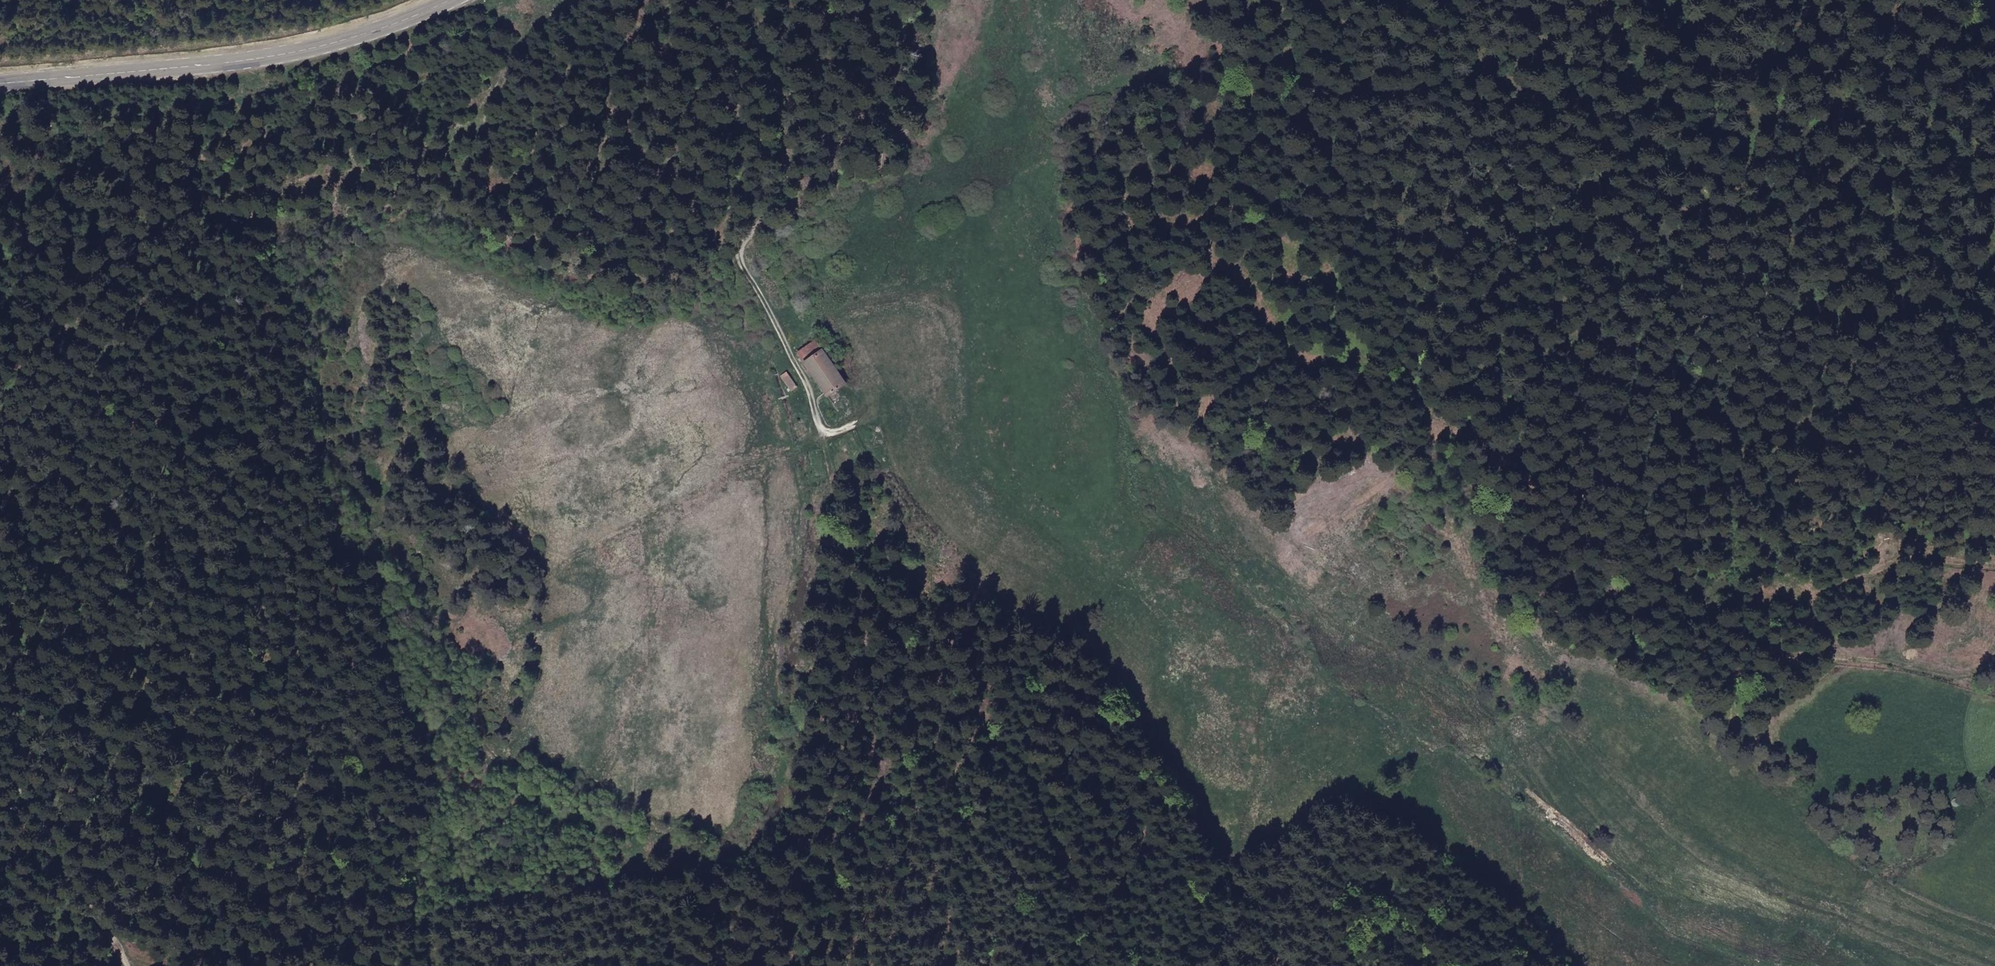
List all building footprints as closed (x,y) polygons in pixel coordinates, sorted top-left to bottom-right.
[(798,355),(827,396),(846,382),(816,342),(798,355)] [(792,391),(798,386),(790,375),(783,379),(792,391)]
